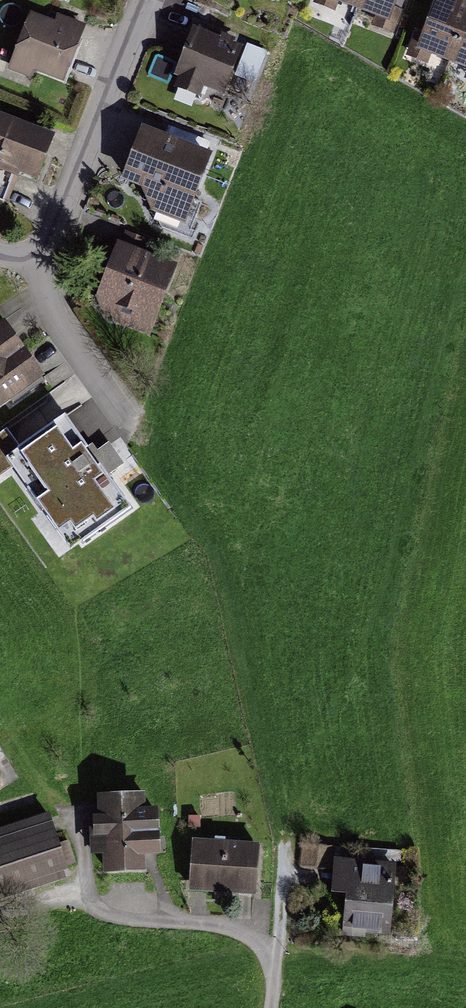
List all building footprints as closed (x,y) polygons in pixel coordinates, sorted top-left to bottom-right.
[(361,6),(394,18),(400,0),(363,0),(361,6)] [(437,4),(419,51),(452,63),(465,27),(465,15),(437,4)] [(36,12),(11,73),(65,94),(89,34),(36,12)] [(452,63),(465,68),(465,27),(452,63)] [(200,32),(178,85),(235,108),(257,54),(200,32)] [(32,188),(51,139),(0,118),(0,175),(32,188)] [(212,160),(144,132),(124,183),(141,191),(153,215),(188,230),(212,160)] [(179,271),(118,246),(91,312),(153,337),(179,271)] [(7,328),(0,333),(0,375),(26,358),(7,328)] [(26,358),(0,375),(0,416),(45,387),(26,358)] [(68,421),(6,463),(68,554),(130,513),(68,421)] [(148,801),(102,804),(107,881),(153,878),(152,862),(169,861),(167,817),(149,818),(148,801)] [(71,878),(52,819),(0,835),(0,900),(71,878)] [(194,848),(191,896),(259,900),(263,853),(194,848)] [(342,898),(339,938),(390,942),(395,870),(335,866),(333,897),(342,898)]
